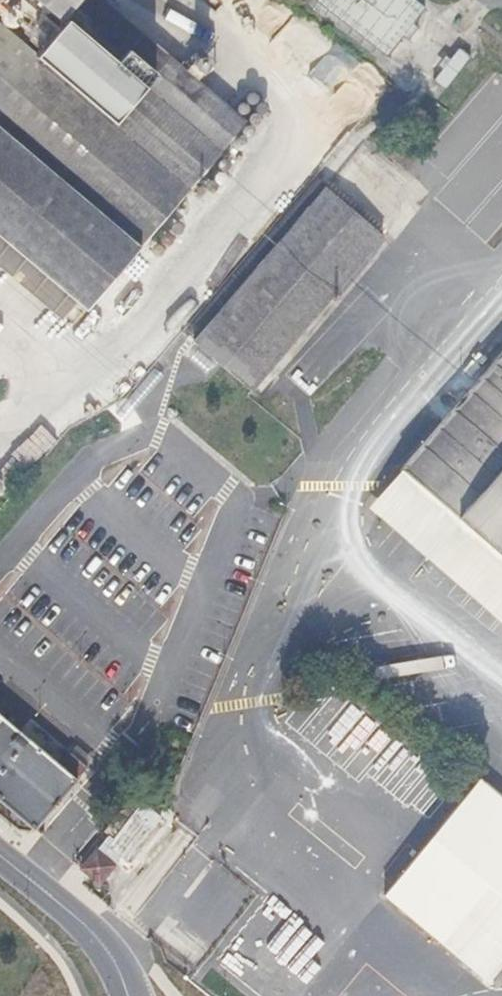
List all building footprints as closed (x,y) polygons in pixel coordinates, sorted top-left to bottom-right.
[(242,119),(229,108),(242,92),(138,4),(123,20),(100,0),(78,0),(73,7),(65,0),(33,0),(10,28),(35,51),(31,57),(0,30),(0,276),(66,331),(83,310),(242,119)] [(386,0),(303,0),(296,9),(367,64),(405,15),(386,0)] [(451,65),(439,56),(430,67),(425,63),(417,74),(422,78),(413,89),(425,98),(451,65)] [(243,388),(374,229),(317,183),(187,339),(243,388)] [(455,520),(421,559),(501,627),(501,343),(395,469),(455,520)] [(74,774),(74,770),(82,760),(26,711),(15,723),(0,711),(0,789),(35,818),(74,774)] [(489,747),(501,756),(501,729),(489,747)] [(501,959),(501,791),(482,775),(384,894),(486,978),(501,959)] [(118,807),(132,792),(125,784),(111,800),(118,807)] [(169,873),(187,889),(210,863),(192,847),(169,873)] [(104,887),(122,868),(105,852),(87,871),(104,887)] [(170,880),(150,920),(163,926),(182,886),(170,880)]
